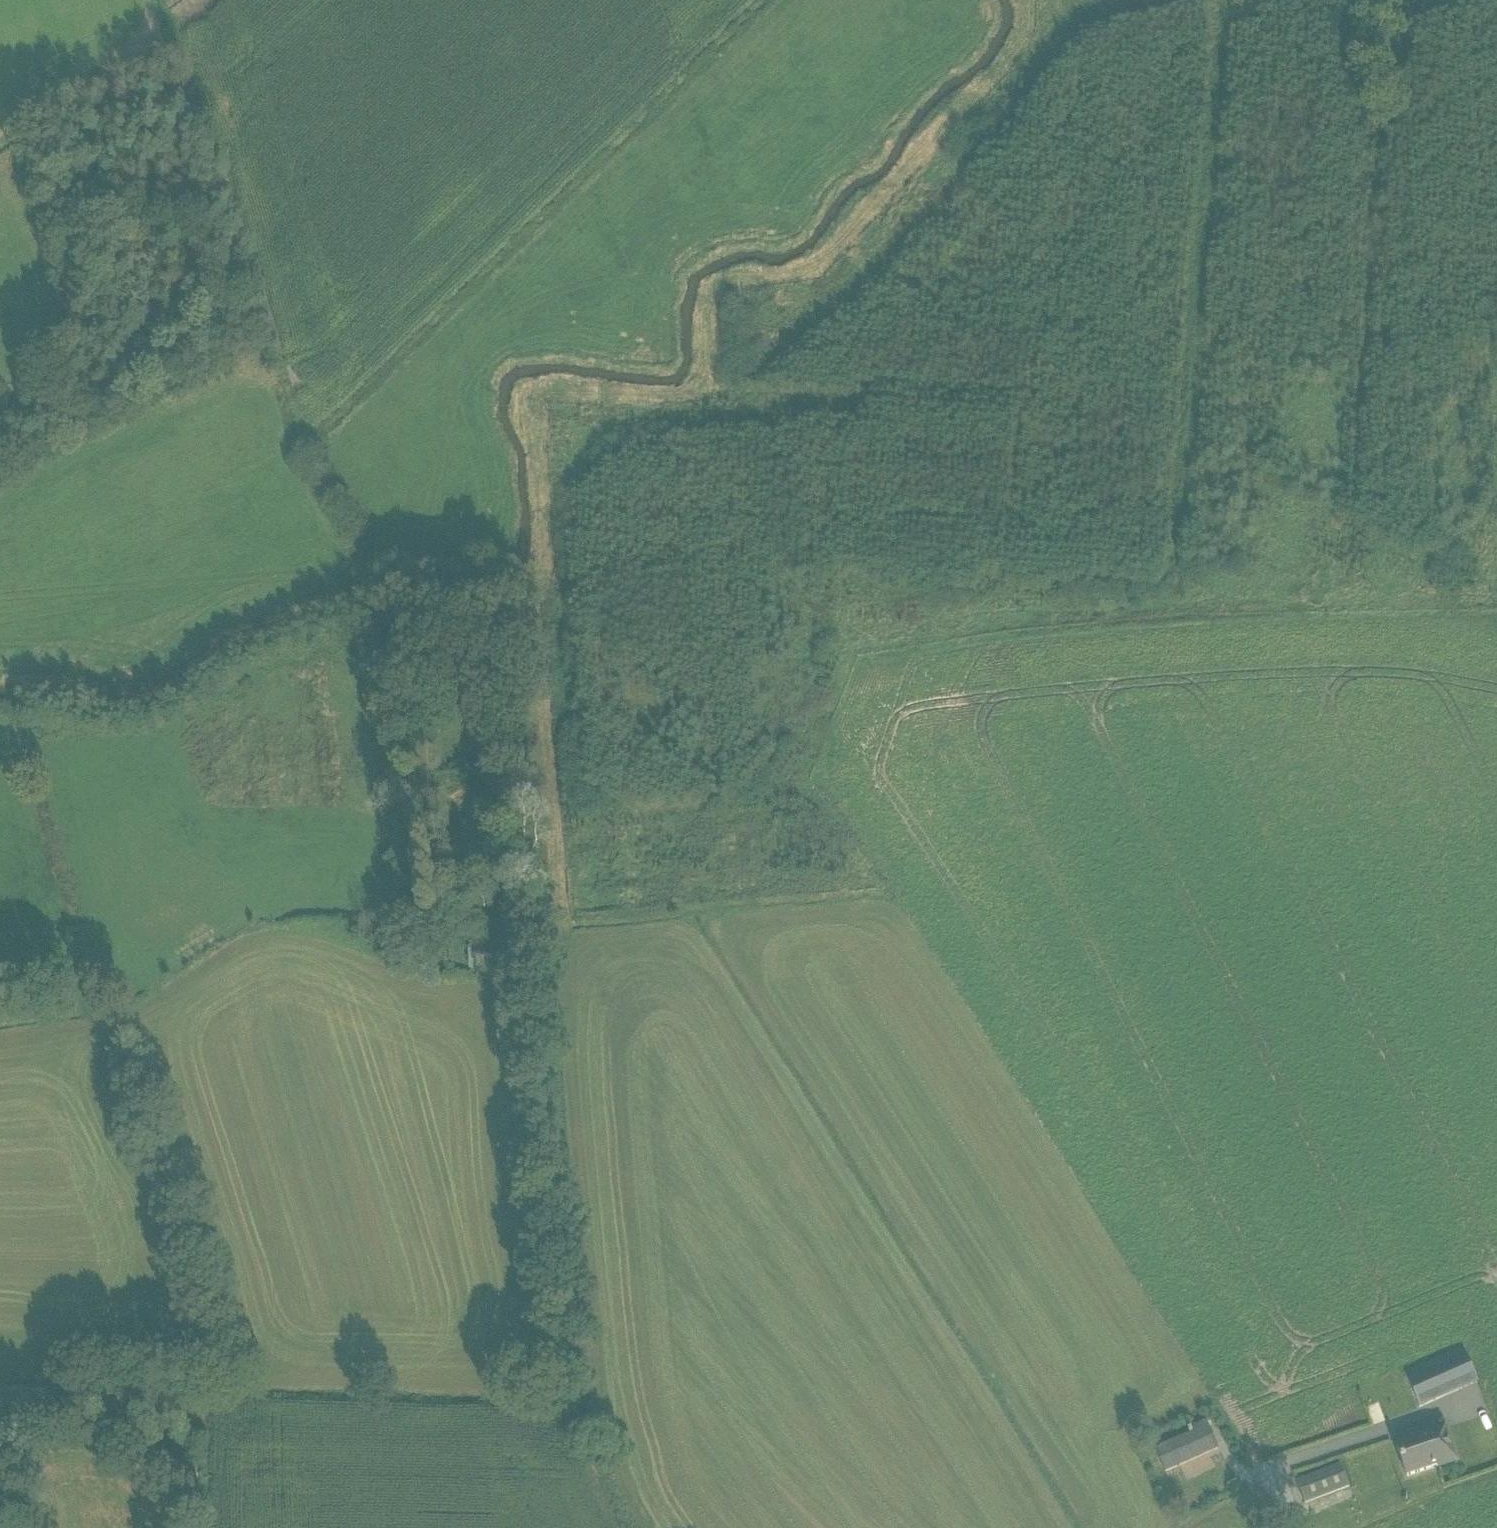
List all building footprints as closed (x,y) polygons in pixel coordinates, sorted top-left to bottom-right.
[(1405,1371),(1420,1407),(1479,1382),(1463,1346),(1405,1371)] [(1360,1423),(1370,1421),(1366,1400),(1356,1402),(1360,1423)] [(1427,1434),(1396,1444),(1406,1476),(1437,1466),(1438,1468),(1457,1462),(1444,1422),(1425,1428),(1427,1434)] [(1208,1426),(1155,1449),(1164,1472),(1218,1448),(1208,1426)] [(1349,1486),(1341,1464),(1297,1482),(1305,1503),(1349,1486)]
